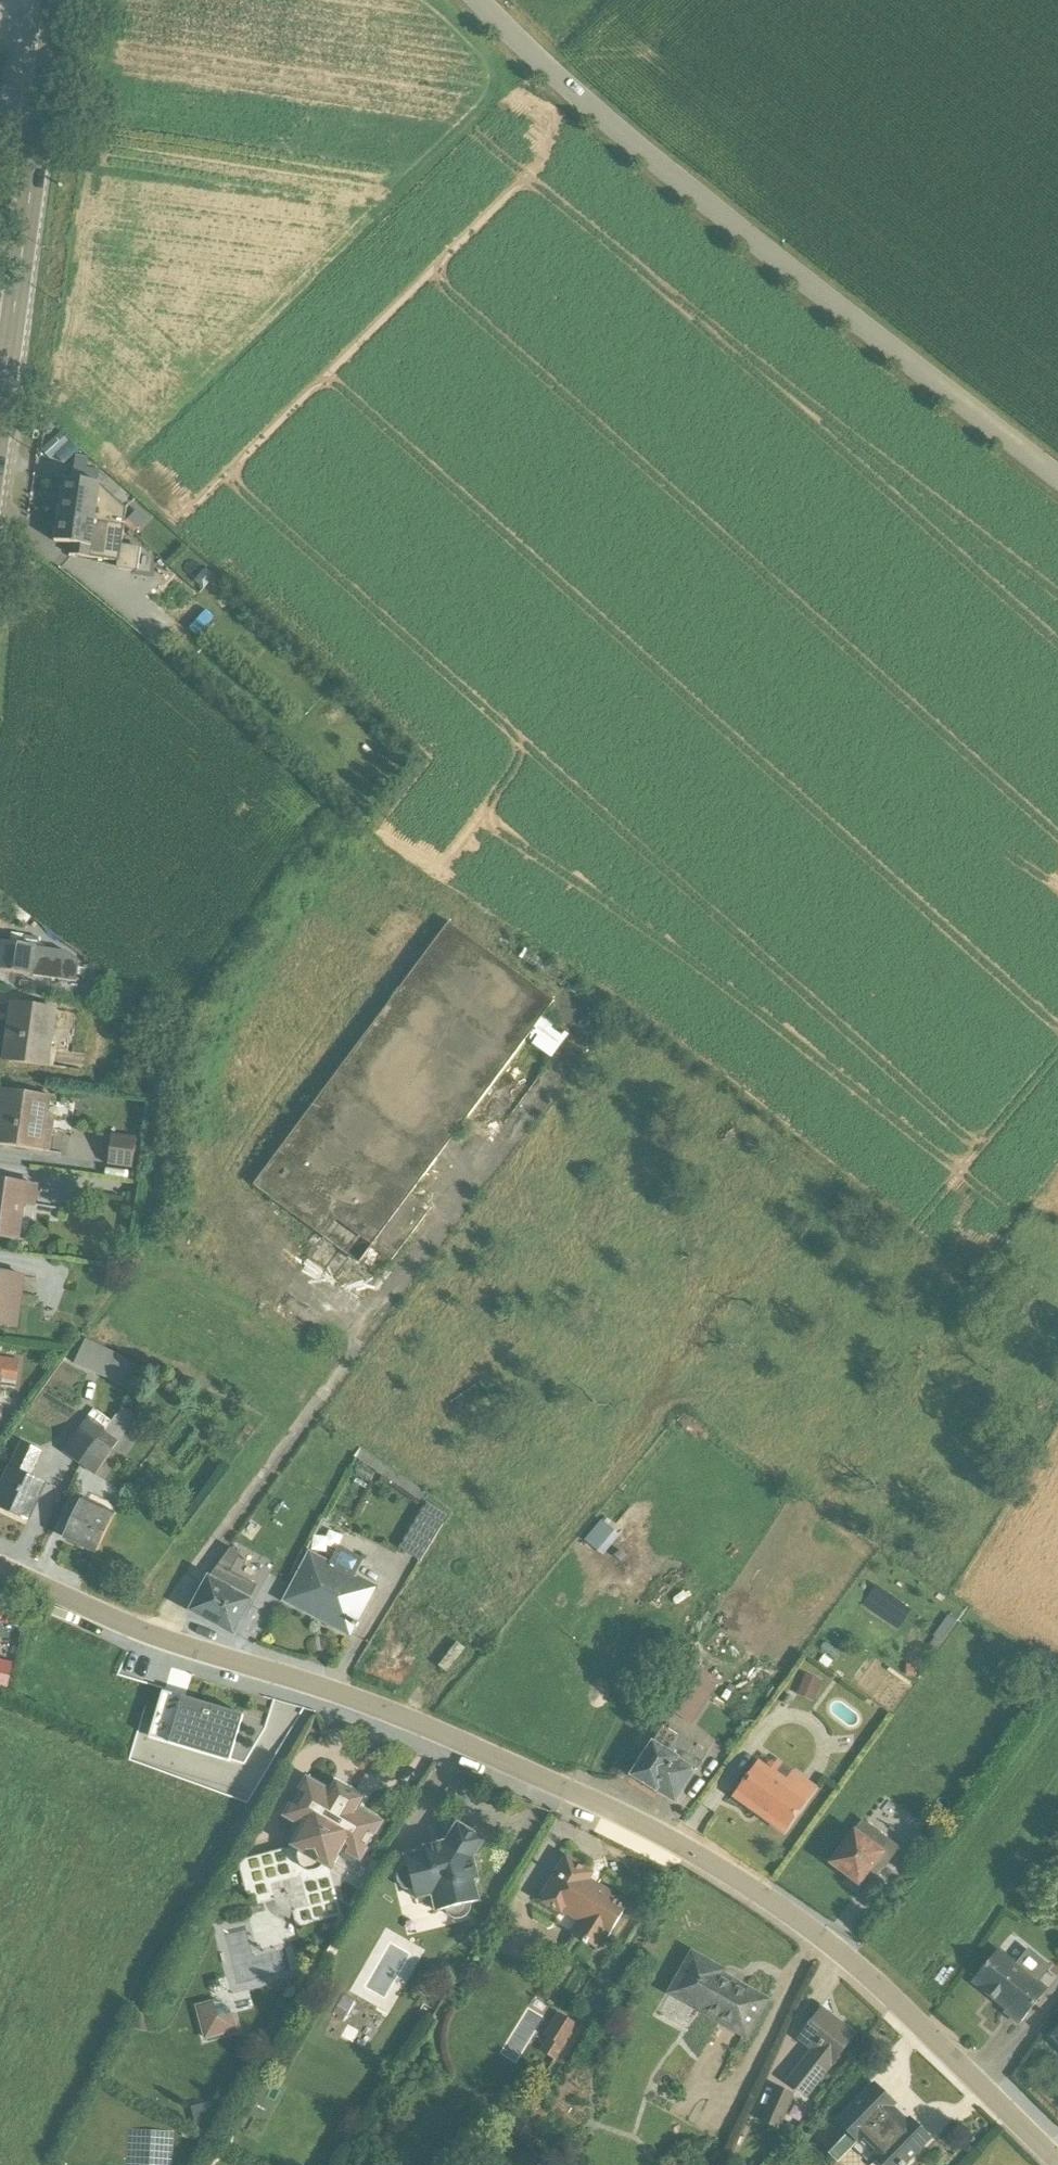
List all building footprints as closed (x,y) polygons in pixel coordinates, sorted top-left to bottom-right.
[(57,521),(123,530),(126,513),(98,488),(62,483),(57,521)] [(115,573),(136,576),(140,552),(121,549),(123,530),(57,521),(54,546),(70,549),(69,559),(116,567),(115,573)] [(550,1062),(568,1038),(564,1034),(561,1038),(551,1031),(553,1027),(542,1019),(553,1004),(448,925),(251,1188),(321,1240),(334,1223),(390,1264),(430,1211),(411,1196),(533,1032),(534,1033),(528,1042),(530,1046),(550,1062)] [(505,936),(499,945),(562,992),(569,983),(505,936)] [(33,980),(37,951),(0,946),(0,975),(33,980)] [(0,1060),(0,1065),(49,1071),(57,1012),(8,1005),(0,1060)] [(50,1155),(55,1120),(49,1119),(51,1100),(0,1093),(0,1149),(50,1155)] [(134,1168),(135,1138),(108,1137),(107,1167),(134,1168)] [(19,1246),(25,1209),(36,1210),(38,1189),(0,1183),(0,1243),(19,1246)] [(17,1332),(25,1278),(0,1274),(0,1330),(17,1332)] [(122,1359),(85,1342),(74,1366),(126,1391),(137,1368),(122,1361),(122,1359)] [(3,1383),(16,1385),(19,1363),(0,1360),(0,1400),(3,1383)] [(95,1478),(136,1420),(120,1409),(78,1467),(95,1478)] [(93,1411),(62,1455),(78,1467),(110,1423),(93,1411)] [(28,1526),(47,1488),(30,1479),(42,1454),(21,1445),(0,1486),(0,1513),(28,1526)] [(114,1515),(83,1501),(64,1541),(96,1556),(114,1515)] [(445,1518),(426,1506),(398,1551),(418,1563),(445,1518)] [(584,1541),(603,1555),(619,1535),(600,1520),(584,1541)] [(310,1554),(283,1604),(349,1639),(376,1589),(355,1578),(363,1562),(337,1549),(329,1564),(310,1554)] [(190,1614),(232,1637),(242,1619),(244,1620),(254,1603),(250,1601),(255,1590),(230,1575),(240,1558),(230,1551),(217,1568),(208,1581),(190,1614)] [(875,1585),(862,1606),(898,1629),(911,1609),(875,1585)] [(956,1625),(947,1617),(931,1639),(941,1646),(956,1625)] [(719,1684),(682,1660),(672,1674),(675,1676),(656,1706),(690,1728),(719,1684)] [(799,1695),(812,1701),(820,1685),(807,1679),(799,1695)] [(164,1695),(162,1694),(148,1739),(228,1763),(239,1723),(241,1718),(182,1700),(180,1706),(162,1700),(164,1695)] [(662,1729),(630,1778),(674,1806),(706,1757),(662,1729)] [(757,1762),(729,1800),(782,1837),(817,1789),(777,1761),(770,1771),(757,1762)] [(341,1855),(359,1865),(378,1830),(376,1823),(356,1811),(361,1802),(336,1787),(331,1797),(311,1785),(303,1786),(282,1820),(299,1831),(289,1849),(296,1854),(295,1859),(296,1863),(298,1867),(301,1870),(307,1872),(311,1872),(315,1871),(319,1868),(330,1874),(341,1855)] [(876,1879),(898,1850),(861,1823),(828,1866),(857,1888),(868,1874),(876,1879)] [(474,1861),(486,1842),(456,1824),(444,1843),(423,1848),(423,1853),(403,1858),(406,1868),(402,1870),(398,1874),(396,1879),(397,1883),(399,1888),(402,1891),(406,1893),(411,1894),(413,1904),(429,1900),(433,1915),(445,1913),(446,1916),(449,1919),(452,1921),(456,1922),(462,1921),(466,1919),(468,1916),(470,1913),(471,1910),(471,1907),(480,1904),(475,1884),(480,1882),(474,1861)] [(248,1903),(289,1897),(282,1854),(242,1860),(248,1903)] [(569,1936),(595,1951),(600,1951),(625,1911),(608,1901),(610,1897),(587,1882),(591,1876),(564,1860),(540,1899),(543,1901),(540,1906),(560,1918),(561,1916),(565,1919),(568,1922),(572,1924),(576,1925),(569,1936)] [(971,1984),(1005,2012),(1003,2015),(1017,2026),(1047,1991),(1038,1984),(1049,1969),(1027,1951),(1015,1965),(998,1951),(971,1984)] [(725,1972),(690,1952),(664,1997),(739,2040),(746,2043),(769,2002),(723,1976),(725,1972)] [(236,2034),(231,1999),(196,2003),(201,2039),(236,2034)] [(784,2084),(807,2101),(856,2036),(820,2008),(819,2008),(794,2042),(807,2053),(784,2084)] [(553,2013),(542,2048),(564,2055),(575,2020),(553,2013)] [(931,2141),(909,2119),(906,2121),(893,2110),(896,2106),(873,2084),(834,2125),(845,2136),(827,2155),(836,2164),(855,2146),(875,2164),(909,2164),(931,2141)] [(773,2088),(758,2124),(778,2132),(793,2097),(773,2088)]
